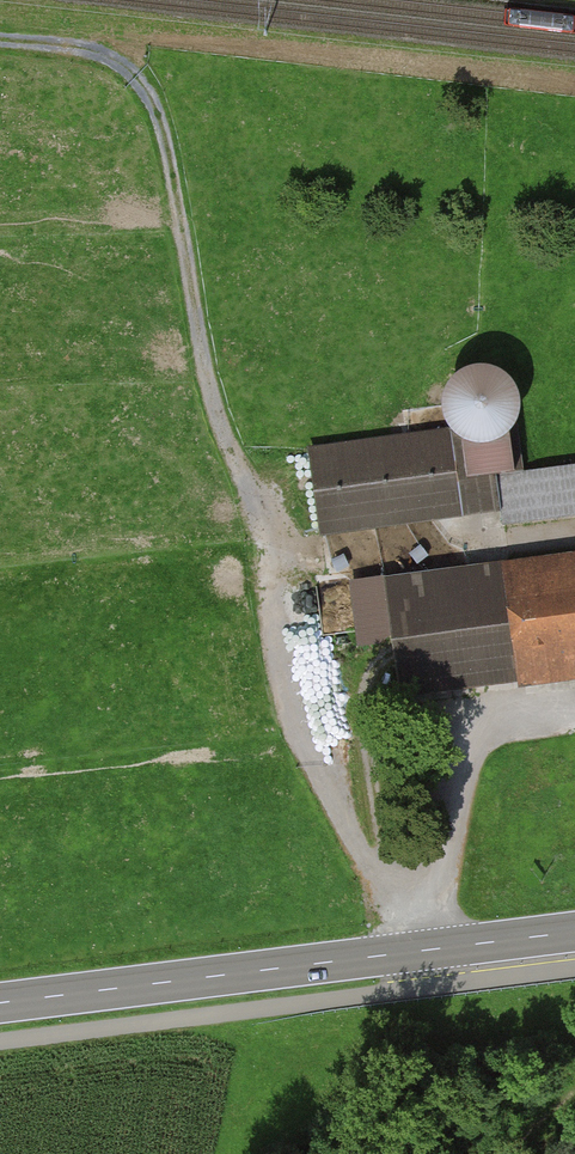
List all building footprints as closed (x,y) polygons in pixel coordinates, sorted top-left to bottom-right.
[(486,444),(505,436),(512,429),(520,412),(518,393),(508,377),(491,368),(472,368),(456,377),(445,393),(443,412),(451,429),(466,441),(486,444)] [(448,431),(459,513),(503,507),(499,481),(519,478),(512,429),(505,436),(486,444),(466,441),(451,429),(448,431)] [(459,513),(448,431),(311,450),(322,533),(459,513)] [(499,481),(503,507),(505,524),(574,514),(574,470),(519,478),(499,481)] [(574,663),(574,552),(385,578),(400,687),(574,663)]
